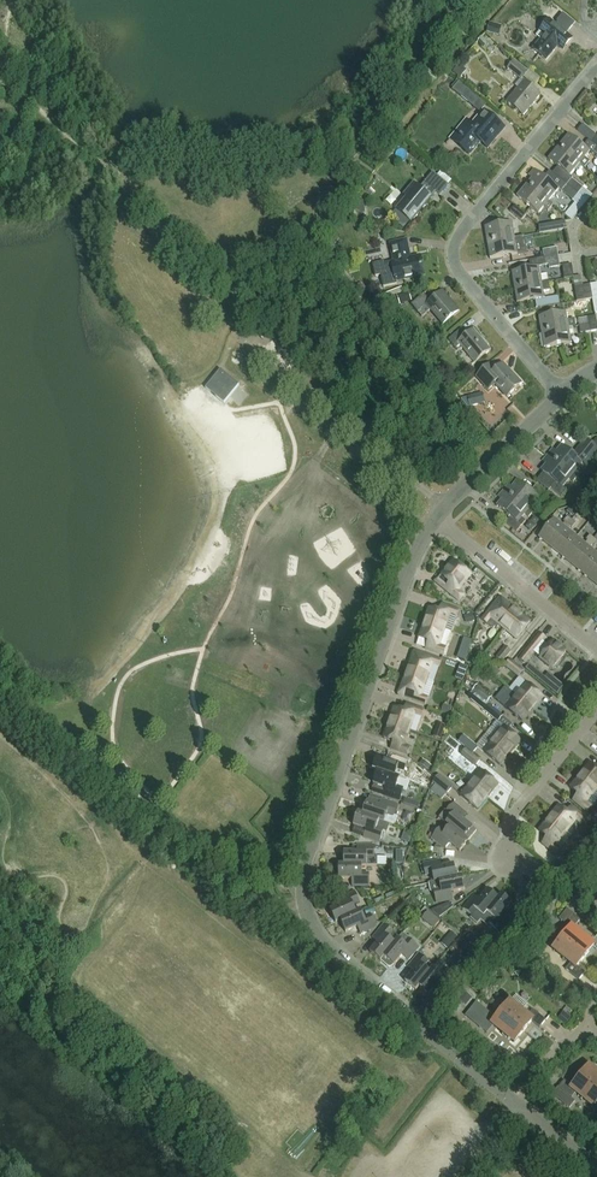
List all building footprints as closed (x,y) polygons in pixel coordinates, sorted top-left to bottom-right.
[(556,23),(555,25),(549,20),(539,32),(544,36),(533,50),(545,60),(557,46),(563,51),(572,39),(566,34),(574,24),(562,14),(555,22),(556,23)] [(502,26),(490,23),(487,33),(499,36),(502,26)] [(528,72),(515,61),(508,70),(521,81),(528,72)] [(523,116),(540,95),(524,82),(507,103),(523,116)] [(468,91),(459,83),(453,91),(462,98),(468,91)] [(488,149),(505,128),(484,111),(472,125),(466,120),(450,139),(469,155),(480,142),(488,149)] [(596,147),(596,136),(583,125),(578,131),(589,141),(596,147)] [(590,151),(569,134),(559,146),(580,163),(582,165),(586,168),(591,162),(585,157),(590,151)] [(580,163),(559,146),(549,158),(562,169),(557,175),(579,194),(583,188),(572,180),(573,179),(569,176),(580,163)] [(532,178),(528,183),(549,201),(559,189),(562,191),(563,191),(573,200),(579,194),(557,175),(556,176),(550,171),(545,177),(535,169),(529,175),(532,178)] [(433,173),(420,188),(413,183),(404,194),(407,197),(397,210),(411,222),(436,192),(440,195),(448,185),(433,173)] [(549,201),(528,183),(517,196),(539,213),(543,208),(549,212),(554,206),(548,202),(549,201)] [(522,221),(527,215),(515,205),(504,218),(508,222),(514,214),(522,221)] [(488,243),(515,238),(512,222),(485,226),(488,243)] [(540,235),(567,230),(565,222),(539,227),(540,235)] [(491,259),(517,254),(515,238),(488,243),(491,259)] [(410,258),(406,240),(390,243),(394,262),(385,264),(385,262),(373,264),(376,276),(382,275),(384,287),(398,284),(397,282),(424,276),(419,256),(410,258)] [(543,251),(544,258),(559,255),(557,248),(543,251)] [(514,287),(547,281),(546,274),(540,275),(539,267),(549,265),(550,269),(560,267),(559,255),(544,258),(530,260),(531,268),(512,271),(514,287)] [(567,276),(575,276),(575,264),(567,265),(567,276)] [(516,303),(544,298),(543,291),(550,290),(548,281),(547,281),(514,287),(516,303)] [(577,301),(593,299),(590,285),(575,287),(577,301)] [(443,325),(460,311),(443,291),(430,302),(424,294),(411,305),(422,318),(431,310),(443,325)] [(397,297),(400,305),(412,301),(409,293),(397,297)] [(541,332),(569,327),(566,311),(538,316),(541,332)] [(579,325),(580,333),(596,330),(596,323),(596,316),(588,317),(589,324),(579,325)] [(544,347),(571,343),(569,327),(541,332),(544,347)] [(474,363),(490,350),(487,346),(488,346),(484,341),(483,341),(474,330),(466,335),(461,329),(448,339),(456,348),(459,345),(474,363)] [(506,397),(521,384),(502,364),(495,371),(489,364),(475,377),(487,390),(494,384),(506,397)] [(239,385),(221,370),(206,389),(224,404),(239,385)] [(467,396),(469,405),(488,402),(486,392),(467,396)] [(580,450),(575,456),(562,445),(556,452),(553,449),(548,455),(576,478),(579,474),(575,471),(582,463),(586,466),(596,453),(596,450),(587,441),(580,450)] [(572,482),(576,478),(548,455),(542,461),(546,464),(541,470),(554,482),(549,488),(560,497),(566,490),(562,487),(568,479),(572,482)] [(542,501),(547,495),(536,485),(531,492),(518,481),(512,487),(509,484),(504,490),(532,513),(535,509),(532,506),(538,498),(542,501)] [(529,518),(532,513),(504,490),(498,496),(502,499),(497,506),(510,517),(505,523),(517,532),(525,522),(521,519),(525,514),(529,518)] [(567,513),(573,518),(578,512),(571,507),(567,513)] [(553,518),(538,538),(549,547),(571,520),(567,517),(561,524),(553,518)] [(572,529),(576,524),(571,520),(549,547),(560,556),(576,537),(569,531),(571,528),(572,529)] [(576,537),(560,556),(571,565),(593,538),(589,535),(583,542),(576,537)] [(571,565),(583,574),(596,557),(596,554),(591,549),(596,542),(596,541),(594,539),(593,538),(571,565)] [(583,574),(594,584),(596,580),(596,557),(583,574)] [(444,589),(458,600),(463,594),(458,589),(471,574),(454,560),(441,576),(449,583),(444,589)] [(505,628),(517,613),(504,602),(498,609),(493,605),(481,620),(493,630),(495,627),(497,629),(500,625),(505,628)] [(456,618),(459,610),(441,604),(439,611),(429,608),(424,623),(444,630),(449,615),(456,618)] [(517,638),(530,623),(517,613),(505,628),(517,638)] [(424,623),(418,639),(428,642),(425,649),(444,655),(452,633),(444,630),(424,623)] [(552,668),(565,652),(552,641),(548,646),(543,642),(546,639),(540,633),(519,658),(525,663),(534,652),(552,668)] [(505,647),(496,658),(502,663),(511,652),(505,647)] [(438,668),(441,660),(424,654),(421,661),(412,658),(406,673),(427,680),(432,666),(438,668)] [(519,676),(523,671),(510,659),(505,665),(519,676)] [(534,670),(529,666),(525,669),(531,674),(534,670)] [(421,696),(427,680),(406,673),(401,689),(410,692),(408,699),(426,705),(428,698),(421,696)] [(532,709),(542,696),(526,683),(516,695),(532,709)] [(487,702),(491,697),(477,685),(472,690),(476,694),(487,702)] [(532,709),(516,695),(506,687),(496,700),(522,721),(532,709)] [(504,717),(504,716),(487,702),(476,694),(471,700),(499,723),(504,717)] [(421,718),(424,711),(406,704),(404,711),(395,708),(389,723),(410,730),(415,716),(421,718)] [(448,704),(445,710),(453,715),(457,709),(448,704)] [(504,717),(499,723),(504,727),(493,739),(509,753),(520,740),(508,731),(513,725),(504,717)] [(404,746),(410,730),(389,723),(384,739),(393,742),(391,749),(408,755),(411,748),(404,746)] [(440,724),(436,735),(435,737),(441,739),(446,726),(440,724)] [(466,748),(472,753),(477,748),(463,736),(458,741),(466,748)] [(499,765),(509,753),(493,739),(483,752),(499,765)] [(480,759),(472,753),(466,748),(461,754),(474,766),(480,759)] [(404,772),(409,760),(392,755),(390,762),(378,758),(373,770),(378,772),(395,778),(395,777),(398,770),(404,772)] [(590,763),(580,775),(596,788),(596,768),(590,763)] [(487,797),(497,784),(481,771),(471,783),(487,797)] [(410,782),(395,777),(395,778),(378,772),(373,784),(386,788),(383,795),(400,801),(404,789),(407,790),(410,782)] [(447,793),(453,786),(439,775),(433,782),(447,793)] [(596,789),(596,788),(580,775),(570,788),(578,794),(573,800),(587,812),(592,806),(587,801),(596,789)] [(477,809),(487,797),(471,783),(461,796),(477,809)] [(367,802),(362,815),(380,821),(394,826),(397,817),(394,816),(398,805),(382,799),(379,807),(367,802)] [(464,838),(473,828),(462,819),(467,813),(454,803),(446,812),(452,817),(446,823),(451,827),(464,838)] [(582,824),(586,818),(572,806),(567,812),(559,805),(549,818),(566,832),(576,819),(582,824)] [(362,815),(358,813),(353,826),(366,830),(363,837),(380,842),(384,831),(377,828),(380,821),(362,815)] [(556,845),(566,832),(549,818),(539,831),(547,837),(542,843),(556,855),(561,849),(556,845)] [(468,841),(464,838),(451,827),(445,833),(440,829),(432,838),(445,849),(450,844),(460,852),(468,841)] [(375,858),(375,845),(357,845),(357,852),(345,852),(344,865),(344,866),(363,866),(378,866),(378,858),(375,858)] [(439,881),(457,877),(454,865),(442,868),(440,860),(423,864),(426,876),(433,874),(434,882),(439,881)] [(344,866),(344,865),(339,865),(339,879),(352,879),(352,886),(370,887),(370,874),(362,874),(363,866),(344,866)] [(547,885),(554,876),(543,867),(536,875),(547,885)] [(451,893),(464,890),(462,876),(457,877),(439,881),(434,882),(429,883),(431,891),(433,891),(436,903),(453,900),(451,893)] [(487,912),(498,898),(488,890),(480,900),(474,895),(463,909),(473,917),(471,918),(478,924),(481,920),(487,912)] [(340,920),(357,913),(353,906),(360,903),(355,891),(339,898),(342,905),(330,910),(335,922),(340,920)] [(499,931),(510,918),(503,913),(512,903),(501,894),(498,898),(487,912),(481,920),(487,925),(489,923),(499,931)] [(437,908),(440,915),(456,909),(454,902),(437,908)] [(360,934),(374,929),(376,927),(375,923),(376,923),(373,914),(365,918),(362,911),(357,913),(340,920),(345,932),(357,927),(360,934)] [(573,914),(562,928),(568,932),(563,938),(562,938),(586,957),(585,957),(594,946),(573,929),(580,921),(573,915),(574,914),(573,914)] [(399,937),(394,932),(384,924),(372,938),(378,942),(370,953),(380,961),(381,961),(384,957),(395,943),(395,942),(399,937)] [(458,938),(451,932),(441,944),(447,950),(458,938)] [(384,957),(381,961),(388,967),(391,967),(393,965),(401,955),(408,961),(419,947),(402,933),(399,937),(395,942),(395,943),(384,957)] [(493,935),(479,951),(486,958),(501,942),(493,935)] [(461,938),(453,948),(460,954),(469,944),(461,938)] [(563,939),(554,950),(571,964),(566,969),(565,970),(579,981),(580,981),(579,980),(585,973),(577,967),(585,957),(585,958),(586,957),(562,938),(563,939)] [(419,986),(430,972),(425,967),(429,961),(419,953),(408,967),(413,971),(405,981),(416,990),(419,986)] [(528,954),(524,954),(522,957),(523,961),(526,963),(529,963),(531,960),(531,956),(528,954)] [(443,989),(454,976),(444,967),(446,966),(440,961),(433,968),(430,972),(419,986),(429,994),(437,984),(443,989)] [(501,1013),(524,1032),(525,1032),(524,1031),(531,1022),(540,1028),(545,1021),(546,1022),(546,1021),(532,1010),(532,1011),(528,1016),(511,1002),(502,1013),(501,1012),(501,1013)] [(524,1032),(501,1013),(500,1013),(501,1014),(496,1020),(491,1015),(491,1014),(479,1028),(480,1029),(480,1028),(487,1034),(494,1026),(514,1043),(523,1032),(524,1032)] [(565,1026),(571,1018),(565,1013),(559,1020),(565,1026)] [(519,1070),(522,1065),(517,1061),(514,1066),(519,1070)] [(580,1078),(596,1092),(596,1073),(590,1067),(580,1078)] [(558,1088),(572,1100),(572,1099),(576,1093),(593,1107),(596,1103),(596,1092),(580,1078),(572,1088),(564,1081),(559,1088),(558,1088)] [(244,1167),(254,1176),(262,1176),(268,1171),(253,1157),(244,1167)]
